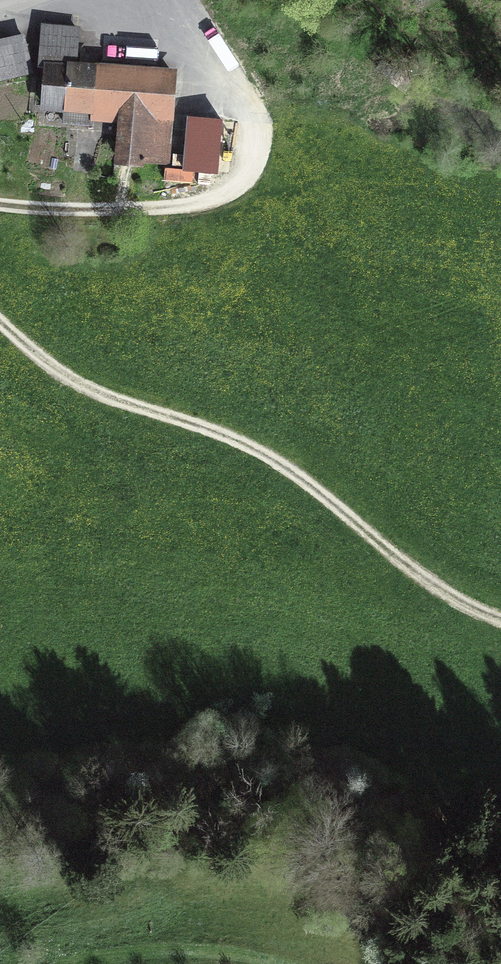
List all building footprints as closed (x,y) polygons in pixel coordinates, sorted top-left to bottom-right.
[(93,124),(98,66),(94,65),(94,66),(77,65),(80,28),(40,25),(37,70),(43,71),(40,114),(63,115),(62,127),(93,129),(93,124)] [(0,41),(0,82),(34,75),(25,35),(0,41)] [(98,66),(93,124),(117,126),(114,168),(143,171),(144,165),(170,167),(177,71),(98,66)] [(222,122),(186,120),(182,175),(218,177),(222,122)]
